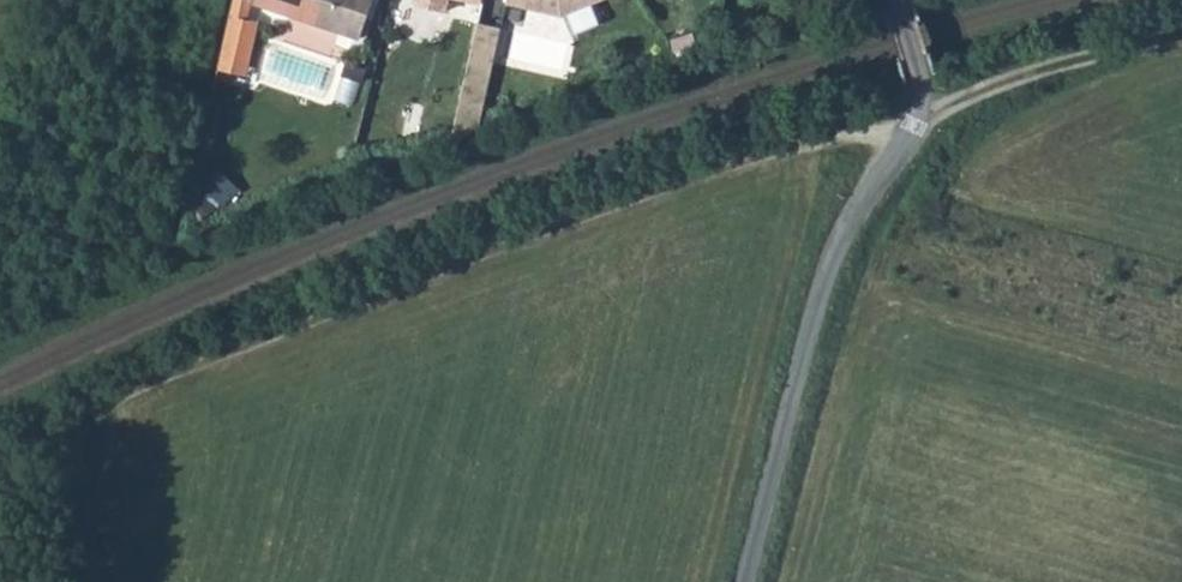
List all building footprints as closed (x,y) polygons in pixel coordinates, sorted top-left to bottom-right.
[(217,67),(246,73),(259,21),(250,19),(254,0),(253,0),(233,0),(217,67)] [(361,29),(369,0),(253,0),(254,0),(361,29)] [(506,2),(561,14),(592,0),(506,0),(506,2)] [(478,19),(464,106),(489,110),(503,23),(478,19)]
